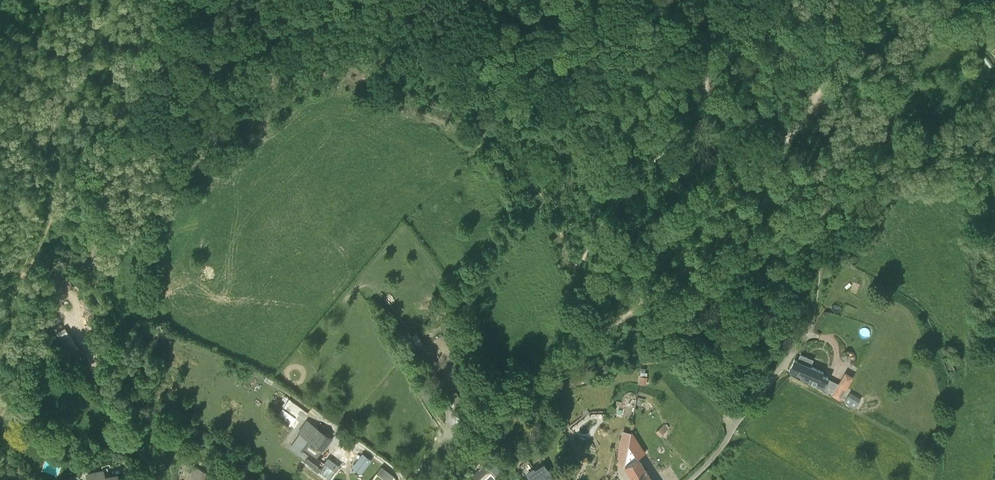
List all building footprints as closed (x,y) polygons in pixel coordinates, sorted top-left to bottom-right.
[(423,344),(417,334),(402,343),(408,353),(423,344)] [(816,368),(795,359),(789,370),(797,374),(801,376),(800,378),(809,382),(809,383),(824,389),(829,377),(823,374),(824,371),(816,367),(816,368)] [(845,372),(832,395),(840,399),(853,377),(845,372)] [(856,407),(862,397),(851,390),(845,400),(856,407)] [(464,410),(455,393),(449,396),(458,413),(464,410)] [(625,397),(625,406),(634,407),(635,397),(625,397)] [(296,417),(283,408),(276,416),(290,425),(296,417)] [(304,418),(306,414),(300,409),(297,413),(304,418)] [(329,436),(307,420),(299,431),(304,435),(295,447),(307,456),(304,460),(316,469),(322,461),(316,456),(322,448),(321,446),(322,444),(326,446),(332,439),(329,436)] [(662,425),(655,431),(660,436),(666,430),(662,425)] [(631,432),(629,441),(625,465),(638,457),(645,452),(632,431),(631,432)] [(621,439),(617,464),(625,465),(629,441),(622,440),(622,439),(621,439)] [(372,460),(363,452),(352,467),(361,474),(372,460)] [(646,470),(638,457),(625,465),(633,478),(646,470)] [(321,467),(331,474),(333,476),(339,468),(327,459),(321,467)] [(490,466),(483,460),(471,475),(477,479),(478,479),(490,466)] [(544,463),(527,475),(531,479),(555,479),(544,463)] [(212,474),(195,465),(187,479),(208,479),(212,474)] [(388,479),(390,479),(395,474),(383,465),(377,472),(388,479)] [(103,470),(87,474),(89,479),(119,479),(118,476),(105,479),(103,470)] [(634,479),(652,479),(646,470),(633,478),(634,479)]
